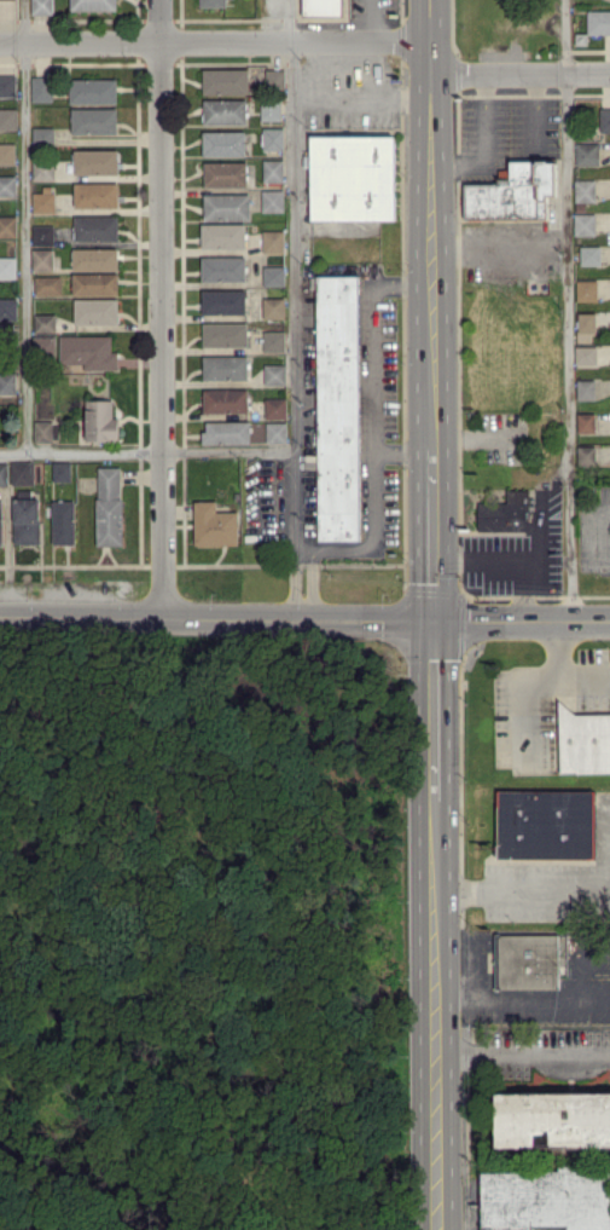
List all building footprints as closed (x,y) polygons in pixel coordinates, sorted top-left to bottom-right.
[(52,13),(52,0),(31,0),(31,13),(52,13)] [(116,9),(116,0),(70,0),(70,10),(116,9)] [(303,15),(345,15),(345,0),(303,0),(303,15)] [(586,35),(609,35),(609,9),(587,9),(586,35)] [(247,68),(202,68),(202,93),(247,93),(247,68)] [(15,74),(0,74),(0,96),(16,95),(15,74)] [(31,101),(51,101),(51,76),(31,76),(31,101)] [(116,102),(116,78),(69,79),(69,103),(116,102)] [(246,99),(203,98),(202,123),(246,124),(246,99)] [(260,101),(260,120),(280,120),(280,101),(260,101)] [(70,108),(71,134),(117,133),(116,107),(70,108)] [(599,107),(599,131),(609,132),(609,107),(599,107)] [(0,108),(0,130),(16,130),(16,108),(0,108)] [(54,127),(32,126),(32,145),(53,145),(54,127)] [(262,150),(283,149),(283,127),(261,127),(262,150)] [(202,156),(245,155),(245,130),(202,131),(202,156)] [(394,134),(310,135),(311,219),(394,219),(394,134)] [(14,142),(0,142),(0,163),(15,162),(14,142)] [(598,165),(598,142),(575,142),(574,164),(598,165)] [(73,149),(74,174),(119,172),(118,148),(73,149)] [(263,159),(262,181),(283,181),(283,159),(263,159)] [(464,217),(546,218),(546,194),(556,195),(556,161),(510,160),(510,177),(499,177),(499,183),(464,182),(464,217)] [(204,187),(247,186),(246,161),(203,162),(204,187)] [(33,179),(53,178),(53,162),(32,162),(33,179)] [(15,175),(0,175),(0,196),(16,195),(15,175)] [(595,201),(594,179),(574,179),(575,201),(595,201)] [(118,182),(73,182),(74,206),(118,206),(118,182)] [(54,212),(53,185),(42,185),(43,191),(32,191),(32,212),(54,212)] [(262,211),(283,211),(283,189),(261,189),(262,211)] [(250,219),(249,193),(203,194),(203,220),(250,219)] [(573,213),(573,234),(594,234),(594,213),(573,213)] [(15,215),(0,215),(0,237),(16,236),(15,215)] [(118,216),(74,215),(74,240),(118,241),(118,216)] [(244,222),(201,223),(201,247),(245,247),(244,222)] [(53,225),(32,224),(32,244),(53,244),(53,225)] [(283,230),(262,230),(262,252),(284,252),(283,230)] [(600,264),(600,245),(580,245),(580,264),(600,264)] [(118,269),(117,247),(72,248),(73,270),(118,269)] [(31,270),(52,270),(52,248),(31,248),(31,270)] [(0,256),(0,278),(15,278),(15,256),(0,256)] [(201,280),(245,281),(245,256),(202,256),(201,280)] [(284,265),(263,265),(263,285),(284,285),(284,265)] [(72,273),(72,295),(118,294),(118,272),(72,273)] [(60,275),(34,276),(35,294),(61,293),(60,275)] [(358,275),(316,275),(318,540),(361,540),(358,275)] [(575,279),(576,301),(596,300),(596,279),(575,279)] [(202,289),(202,314),(245,313),(245,288),(202,289)] [(0,297),(0,323),(16,323),(17,297),(0,297)] [(284,319),(284,297),(263,297),(263,319),(284,319)] [(118,298),(74,298),(74,324),(118,323),(118,298)] [(595,312),(577,312),(577,331),(595,330),(595,312)] [(55,313),(34,314),(34,332),(55,332),(55,313)] [(247,346),(247,322),(202,322),(202,346),(247,346)] [(284,351),(285,330),(262,330),(262,351),(284,351)] [(118,368),(117,350),(111,350),(111,334),(59,335),(59,363),(84,362),(84,369),(118,368)] [(55,336),(33,336),(33,355),(55,356),(55,336)] [(596,345),(574,346),(574,364),(596,363),(596,345)] [(247,355),(203,354),(202,378),(246,380),(247,355)] [(285,363),(264,364),(264,384),(286,384),(285,363)] [(15,393),(15,372),(0,372),(0,392),(15,393)] [(576,399),(595,398),(595,379),(576,379),(576,399)] [(203,412),(247,411),(247,388),(203,389),(203,412)] [(286,417),(286,397),(264,398),(264,418),(286,417)] [(86,440),(118,439),(118,416),(113,416),(112,399),(86,399),(86,440)] [(594,432),(594,412),(576,413),(577,432),(594,432)] [(34,442),(52,441),(52,420),(34,421),(34,442)] [(249,420),(203,421),(203,444),(249,443),(249,420)] [(286,441),(286,421),(265,422),(266,442),(286,441)] [(577,465),(595,465),(594,445),(577,445),(577,465)] [(33,460),(11,461),(11,484),(34,483),(33,460)] [(53,481),(70,481),(70,460),(52,461),(53,481)] [(121,466),(95,467),(97,545),(122,545),(121,466)] [(502,483),(521,484),(518,530),(467,527),(469,497),(496,498),(502,483)] [(14,544),(40,543),(39,498),(13,498),(14,544)] [(75,500),(52,500),(52,543),(74,543),(75,500)] [(194,545),(238,544),(238,511),(216,511),(216,500),(194,501),(194,545)] [(559,712),(560,772),(609,771),(609,712),(559,712)] [(593,858),(594,790),(497,789),(497,857),(593,858)] [(559,988),(558,933),(495,934),(496,988),(559,988)] [(495,1093),(496,1146),(535,1146),(535,1132),(550,1132),(550,1146),(609,1145),(609,1092),(495,1093)]
